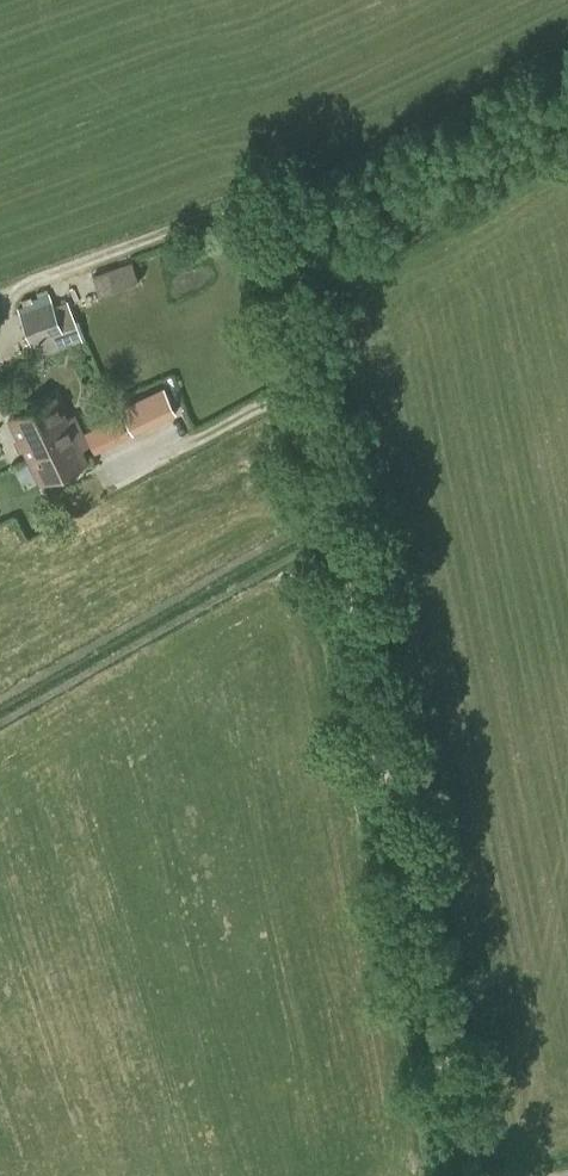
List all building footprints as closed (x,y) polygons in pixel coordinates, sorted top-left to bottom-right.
[(99,296),(140,282),(132,261),(92,275),(99,296)] [(53,304),(51,297),(18,309),(36,357),(83,339),(68,298),(53,304)] [(176,412),(163,385),(120,406),(124,414),(133,433),(176,412)] [(60,443),(83,432),(74,414),(65,418),(54,395),(11,417),(31,458),(44,451),(46,455),(53,451),(50,445),(59,440),(60,443)] [(44,451),(31,458),(43,482),(86,461),(80,448),(89,444),(83,432),(60,443),(59,440),(50,445),(53,451),(46,455),(44,451)]
